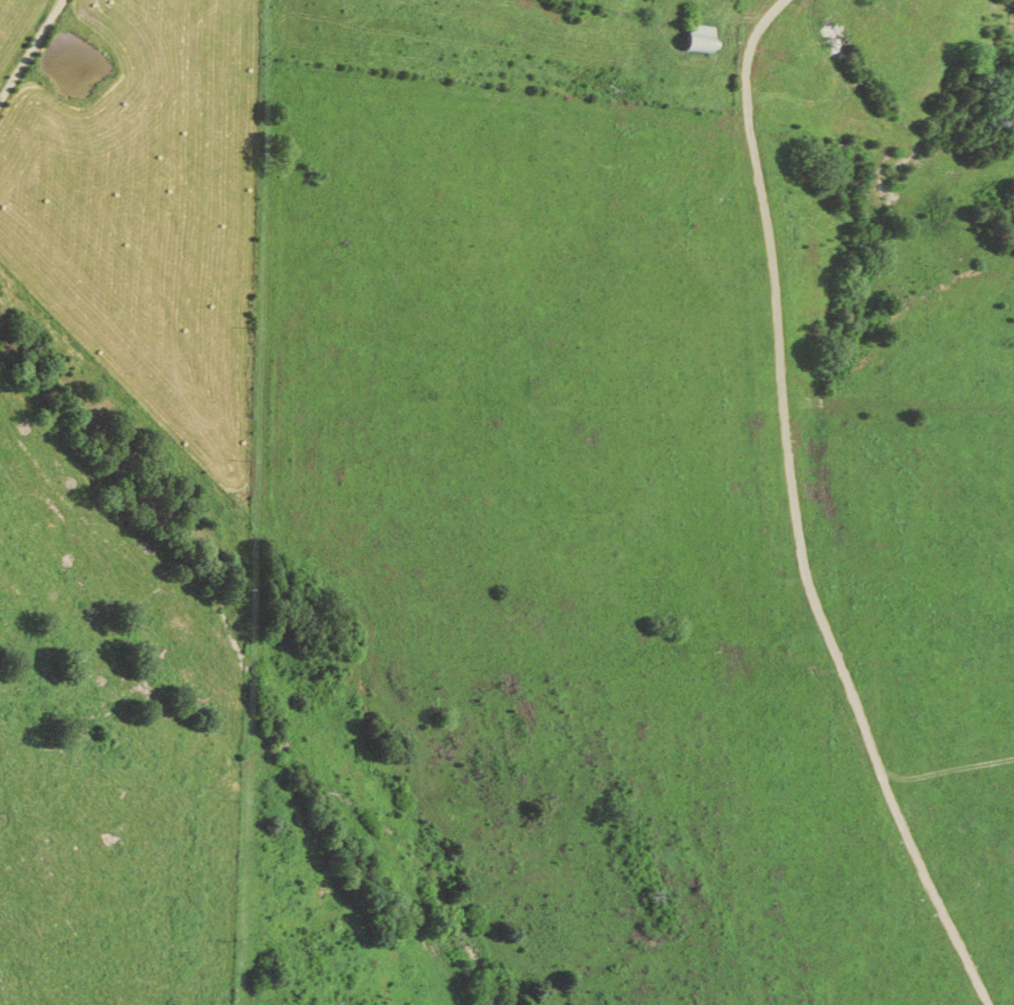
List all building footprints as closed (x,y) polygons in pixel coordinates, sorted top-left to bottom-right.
[(719,27),(693,24),(689,49),(716,53),(719,27)]
